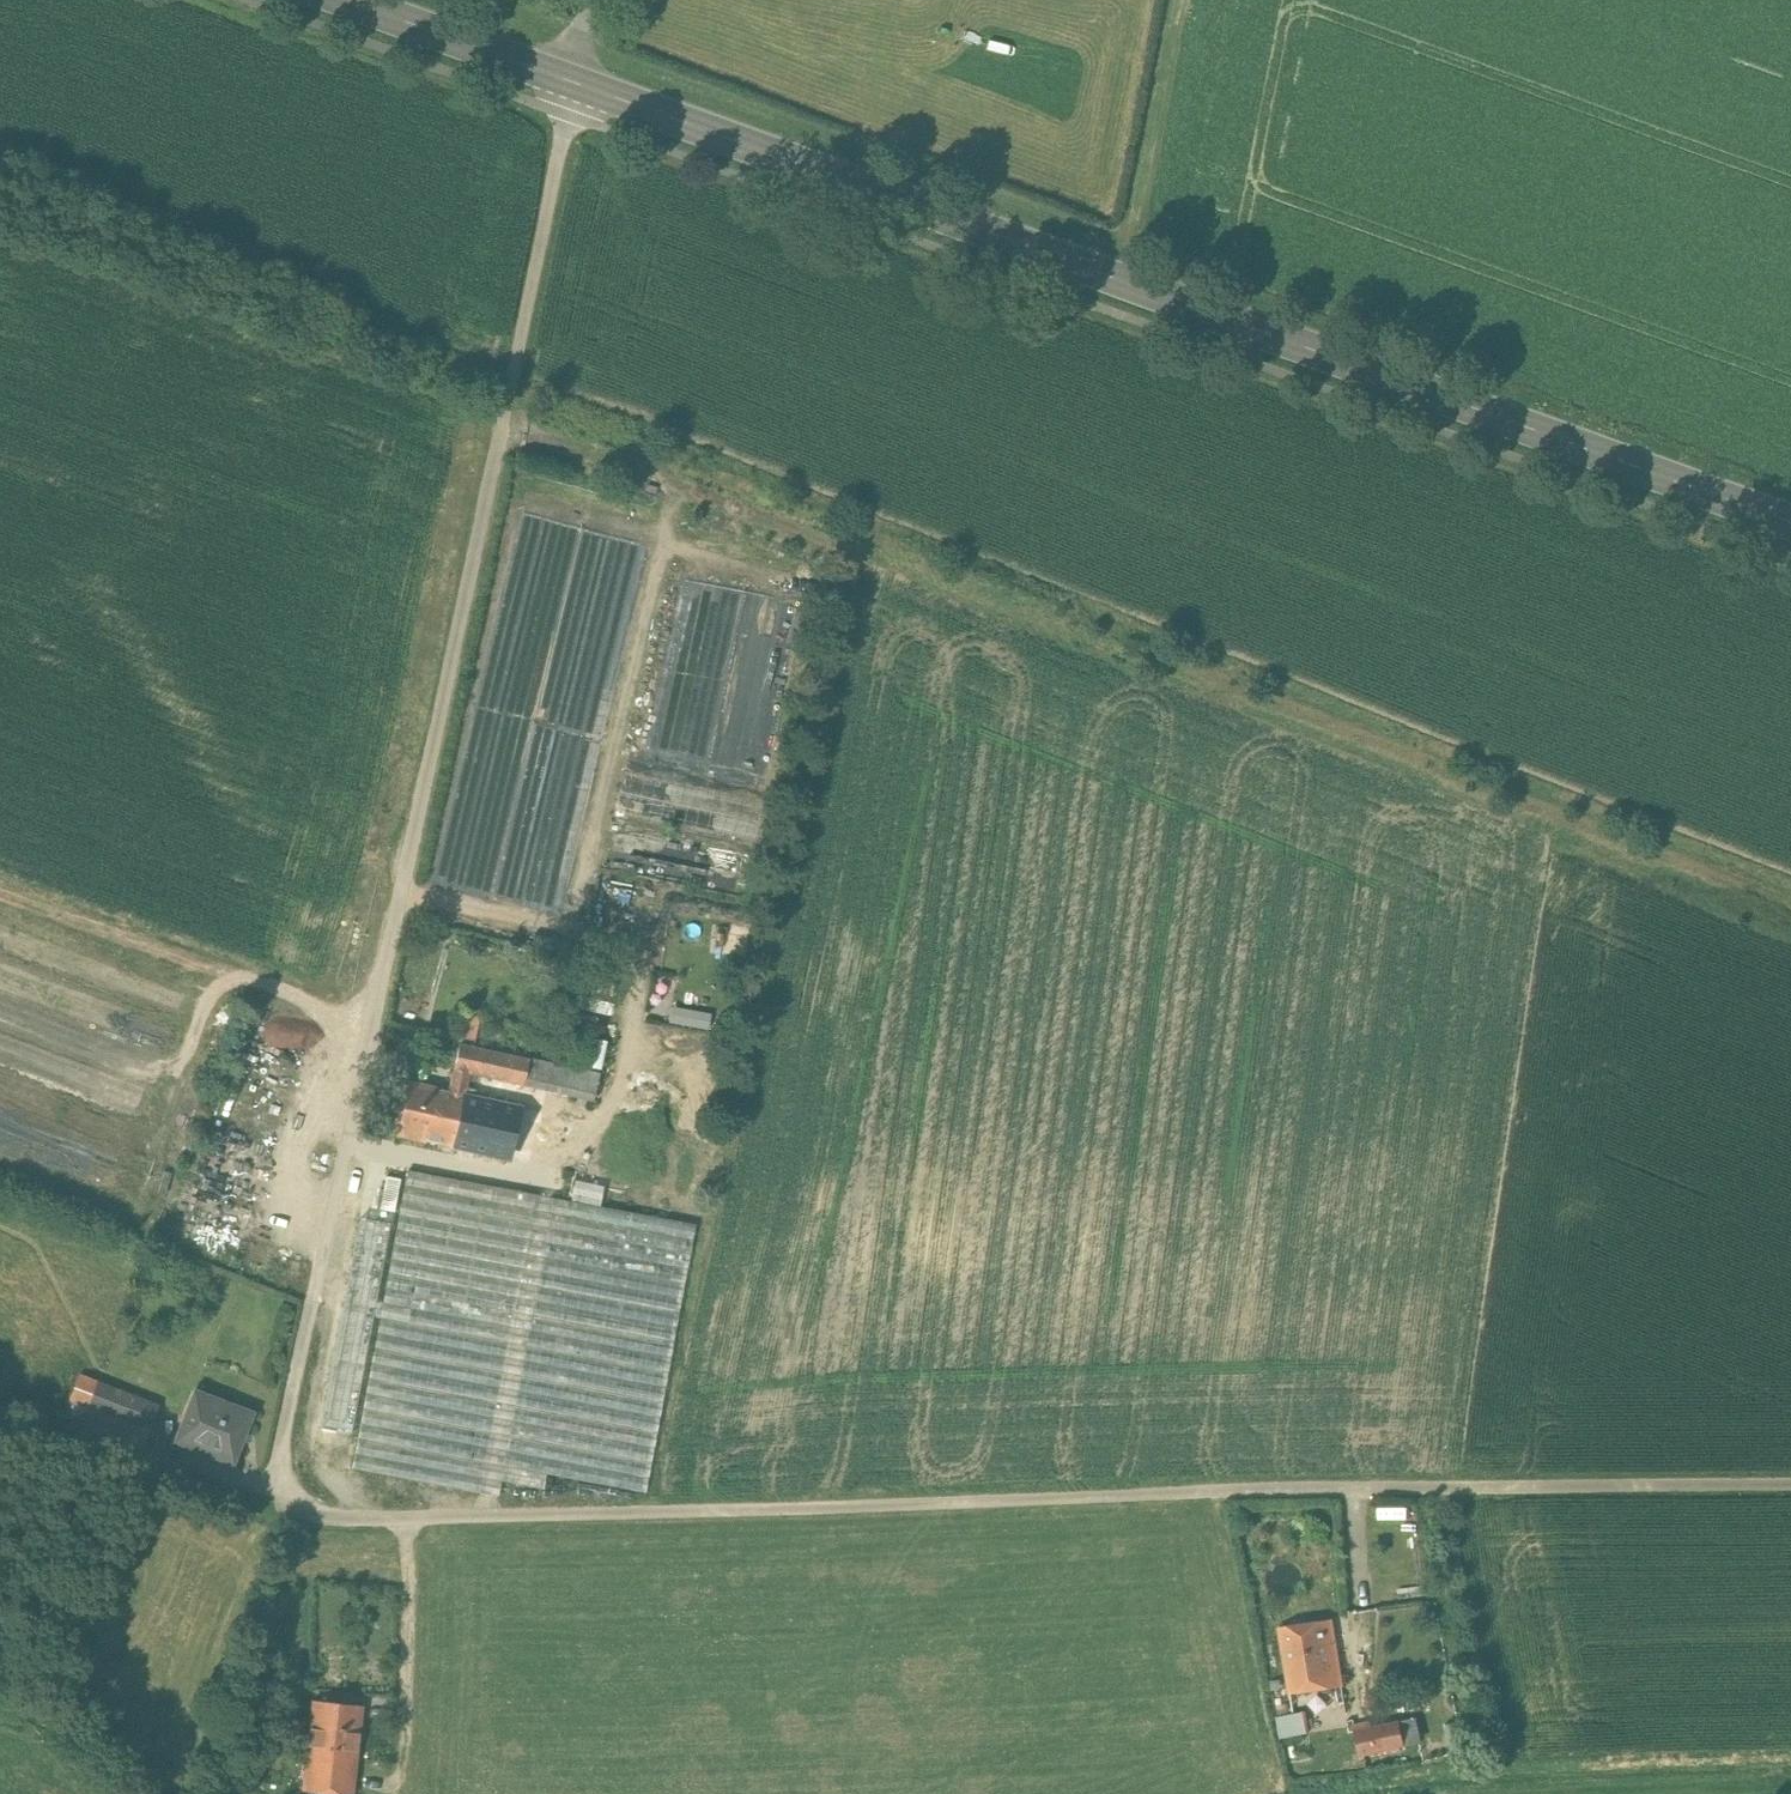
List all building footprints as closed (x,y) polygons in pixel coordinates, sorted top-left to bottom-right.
[(475,1041),(481,1017),(467,1014),(461,1037),(475,1041)] [(584,1065),(601,1068),(606,1039),(589,1036),(584,1065)] [(530,1060),(460,1044),(449,1092),(437,1089),(426,1141),(508,1159),(520,1107),(474,1098),(475,1092),(466,1090),(470,1072),(525,1085),(530,1060)] [(600,1074),(529,1058),(530,1060),(525,1085),(595,1100),(600,1074)] [(438,1087),(409,1080),(397,1136),(425,1143),(426,1141),(437,1089),(438,1087)] [(696,1224),(408,1170),(352,1469),(499,1497),(501,1481),(544,1489),(547,1474),(646,1493),(696,1224)] [(381,1174),(374,1205),(388,1208),(395,1177),(381,1174)] [(70,1401),(86,1407),(97,1380),(80,1374),(70,1401)] [(159,1404),(97,1380),(86,1407),(80,1424),(77,1432),(139,1457),(159,1404)] [(254,1413),(195,1390),(179,1433),(210,1445),(207,1454),(234,1464),(254,1413)] [(86,1407),(70,1401),(63,1417),(80,1424),(86,1407)] [(1246,1511),(1236,1513),(1239,1525),(1248,1524),(1246,1511)] [(1331,1622),(1281,1629),(1292,1692),(1342,1685),(1331,1622)] [(363,1707),(313,1701),(308,1747),(357,1752),(363,1707)] [(1303,1714),(1279,1719),(1282,1735),(1306,1731),(1303,1714)] [(1417,1717),(1399,1721),(1404,1746),(1423,1741),(1417,1717)] [(1399,1721),(1356,1731),(1361,1755),(1404,1746),(1399,1721)] [(308,1747),(303,1790),(338,1793),(353,1793),(357,1752),(308,1747)]
